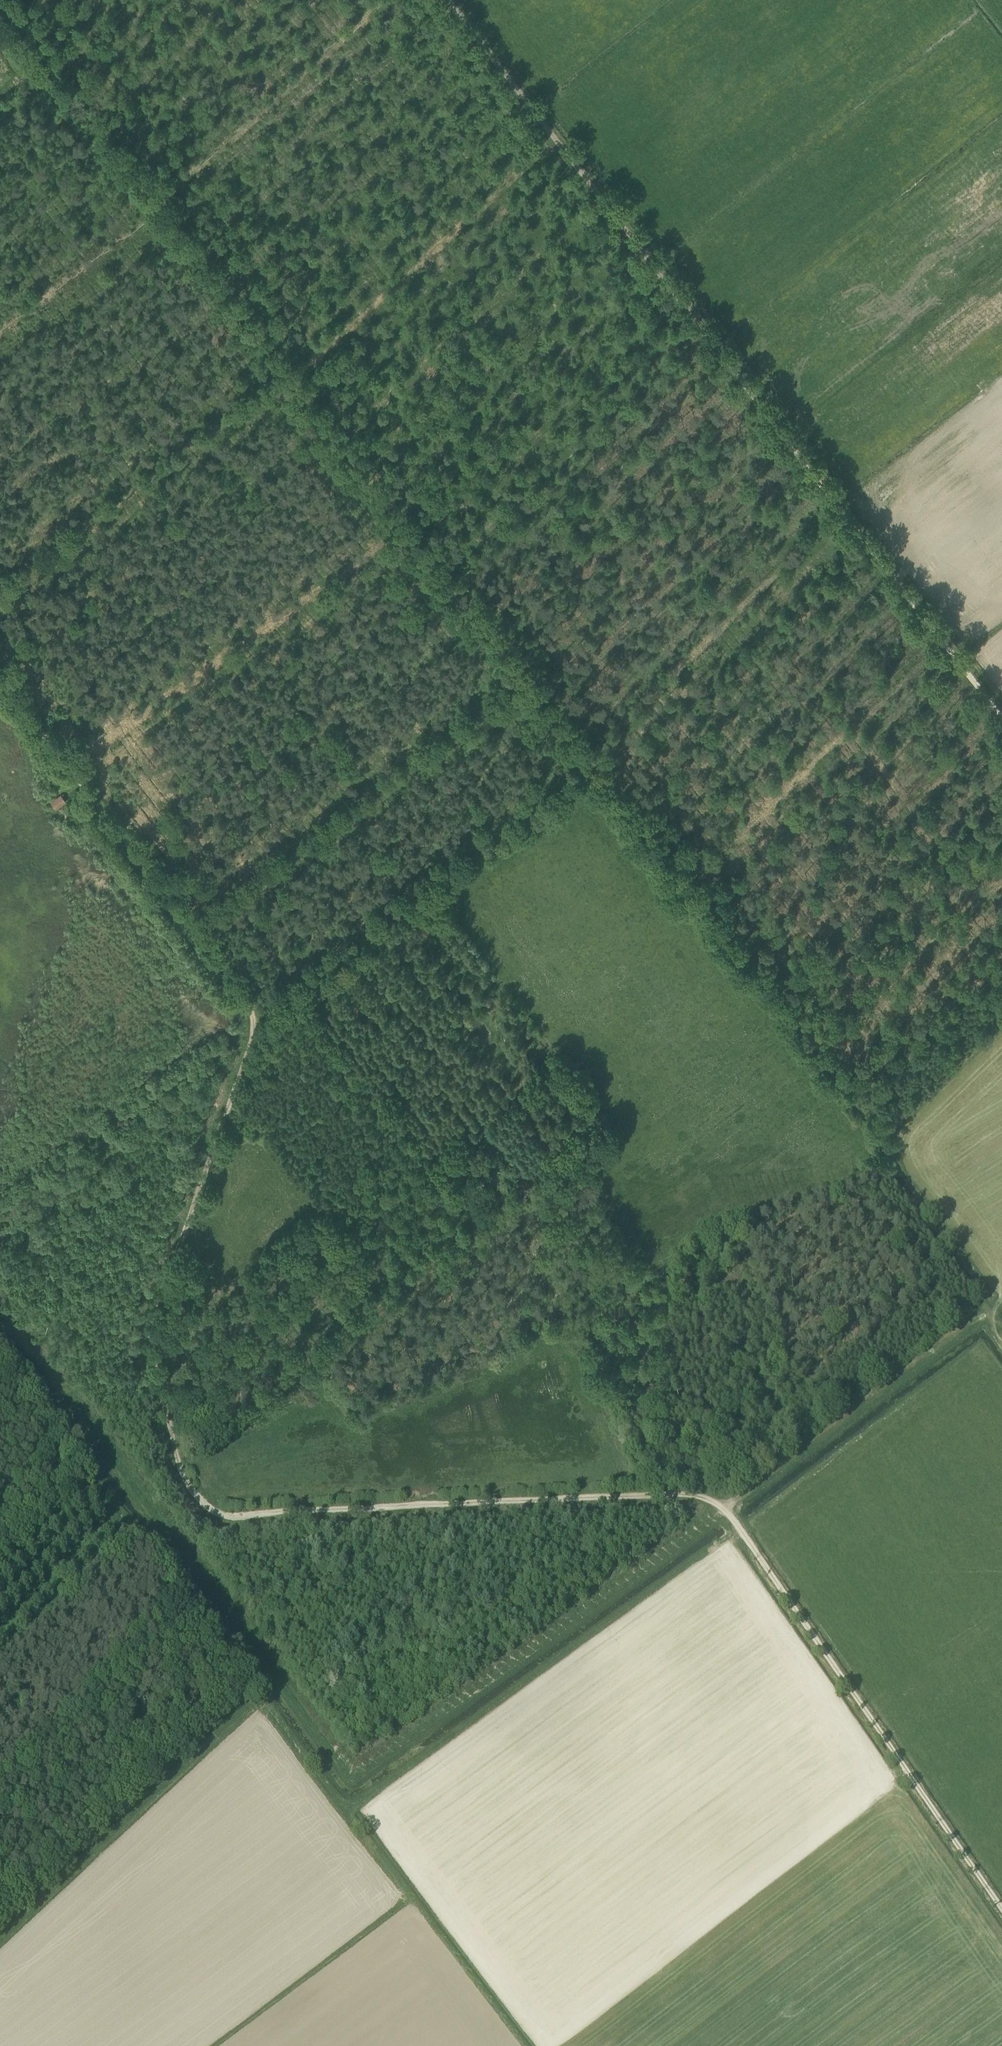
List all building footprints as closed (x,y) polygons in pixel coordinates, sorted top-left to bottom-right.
[(51,802),(56,809),(66,801),(63,797),(61,794),(51,802)]
